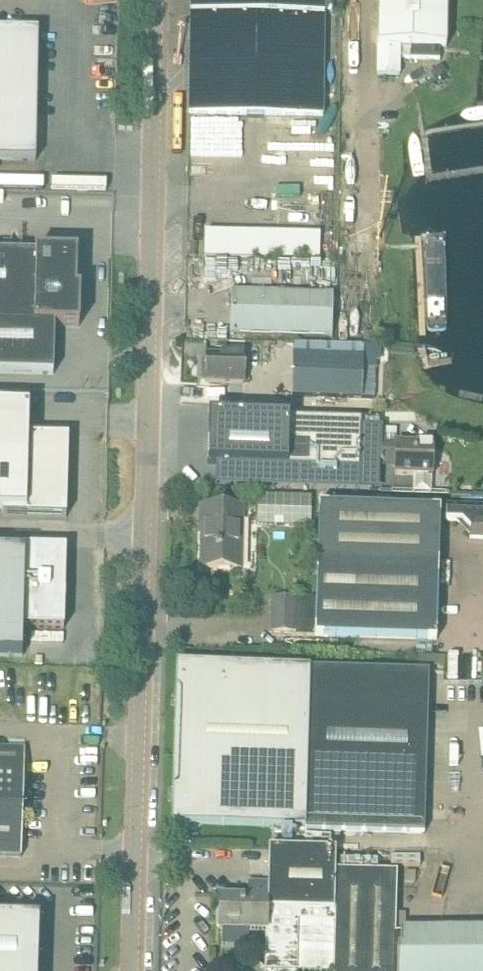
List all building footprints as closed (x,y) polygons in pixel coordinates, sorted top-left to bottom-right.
[(323,90),(325,0),(191,0),(189,113),(323,115),(323,104),(338,104),(338,90),(323,90)] [(434,56),(434,46),(446,46),(447,0),(379,0),(378,24),(378,44),(378,72),(400,72),(400,45),(410,45),(410,55),(434,56)] [(36,161),(37,107),(33,107),(34,37),(38,37),(38,31),(33,31),(33,35),(0,34),(0,160),(36,161)] [(298,163),(335,165),(337,125),(316,124),(315,145),(298,144),(298,163)] [(298,180),(297,204),(335,205),(336,174),(307,173),(306,180),(298,180)] [(278,233),(277,257),(320,258),(321,233),(278,233)] [(54,373),(55,325),(79,326),(80,305),(80,289),(76,289),(77,252),(35,251),(35,253),(31,253),(0,252),(0,372),(54,373)] [(333,294),(252,292),(232,292),(230,333),(332,336),(333,294)] [(244,353),(226,353),(206,353),(206,381),(244,382),(244,353)] [(375,357),(363,356),(294,354),(292,395),(362,397),(362,398),(374,398),(375,357)] [(67,465),(67,466),(68,466),(69,437),(29,436),(30,407),(0,406),(0,511),(3,511),(3,515),(67,516),(68,473),(66,473),(62,473),(63,465),(67,465)] [(380,427),(361,427),(362,419),(290,417),(288,465),(379,468),(380,427)] [(381,443),(381,461),(396,462),(395,474),(433,475),(434,443),(396,442),(396,443),(381,443)] [(313,524),(313,494),(258,495),(258,525),(313,524)] [(298,633),(417,639),(437,640),(441,508),(421,507),(320,502),(317,598),(298,598),(274,598),(274,629),(298,629),(298,633)] [(447,505),(446,521),(462,521),(471,530),(470,537),(482,538),(482,506),(447,505)] [(241,568),(242,526),(243,506),(203,506),(202,522),(206,522),(206,533),(202,532),(201,567),(221,568),(241,568)] [(25,547),(25,554),(0,553),(0,658),(23,658),(23,630),(64,631),(66,548),(25,547)] [(421,655),(420,666),(446,667),(446,655),(421,655)] [(172,825),(425,832),(430,671),(177,664),(172,825)] [(0,747),(0,856),(22,857),(25,748),(0,747)] [(335,922),(335,884),(335,864),(282,863),(282,883),(250,882),(250,884),(252,884),(252,898),(220,897),(220,929),(267,930),(266,954),(258,962),(266,970),(281,970),(297,970),(299,921),(335,922)] [(335,922),(335,970),(482,970),(482,930),(401,930),(401,953),(396,953),(398,871),(336,870),(336,890),(335,922)] [(405,871),(405,882),(415,882),(416,872),(405,871)] [(0,917),(0,970),(38,970),(40,918),(0,917)]
